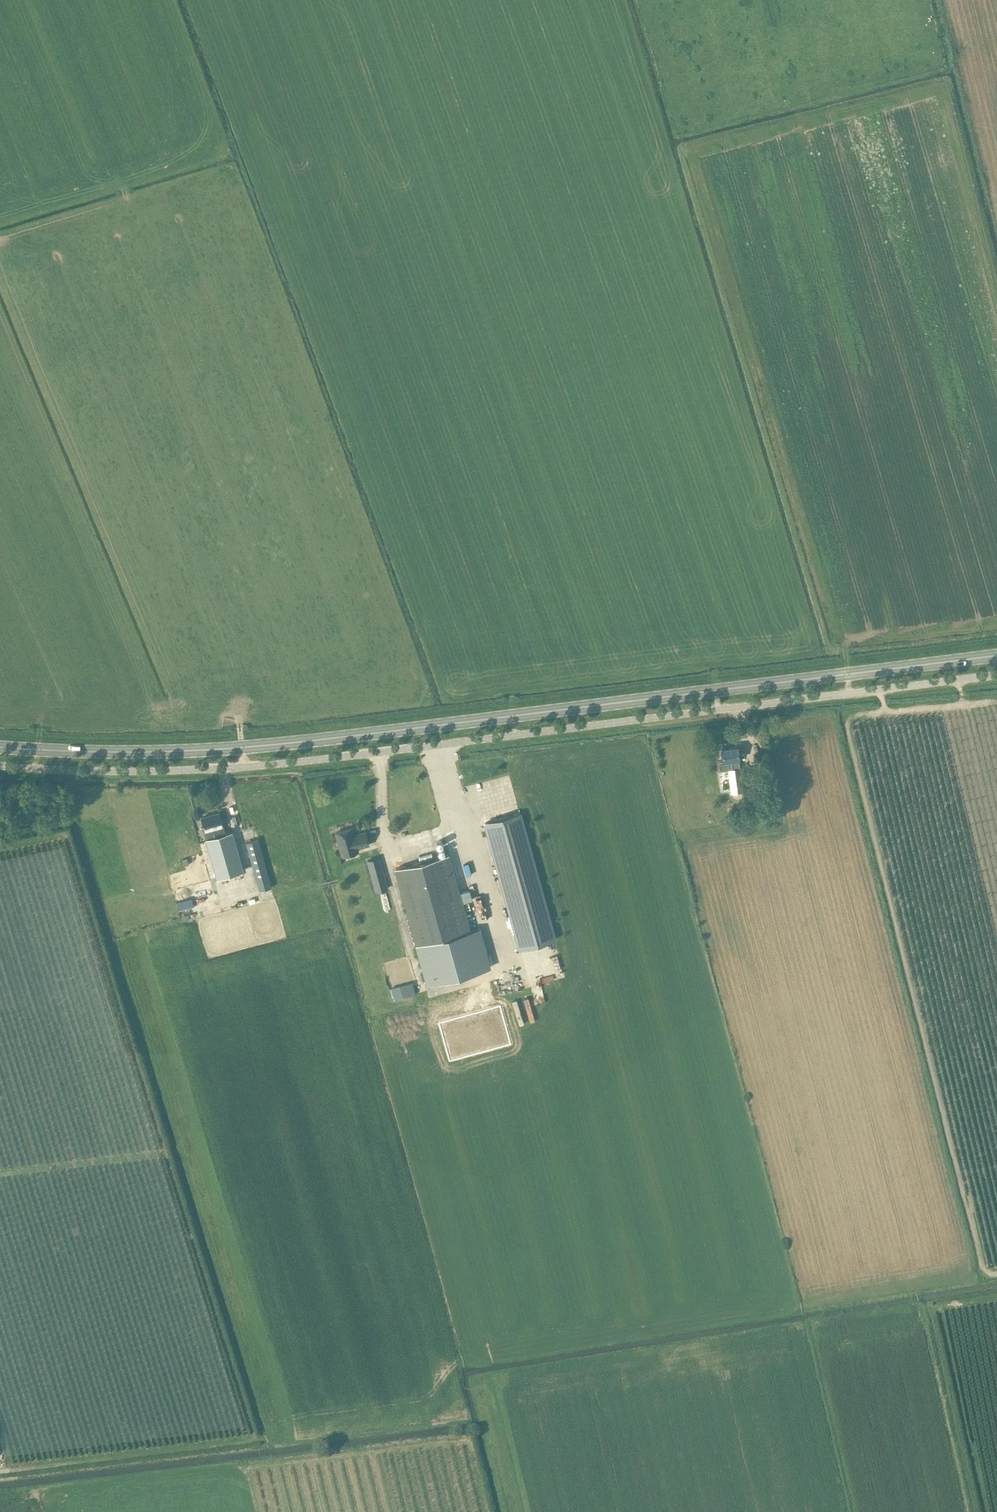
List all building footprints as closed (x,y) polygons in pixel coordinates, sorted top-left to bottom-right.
[(722,749),(723,760),(731,759),(732,768),(728,768),(731,793),(744,792),(740,767),(739,758),(737,747),(722,749)] [(206,839),(207,839),(217,877),(242,870),(232,832),(224,834),(222,824),(223,824),(219,812),(201,817),(205,829),(203,829),(206,839)] [(485,822),(520,948),(555,939),(520,813),(485,822)] [(357,848),(369,844),(365,832),(354,835),(352,828),(336,832),(342,855),(358,851),(357,848)] [(258,839),(246,842),(259,890),(272,887),(258,839)] [(396,868),(428,984),(490,967),(479,927),(469,930),(448,853),(396,868)] [(393,999),(415,993),(411,981),(389,987),(393,999)]
